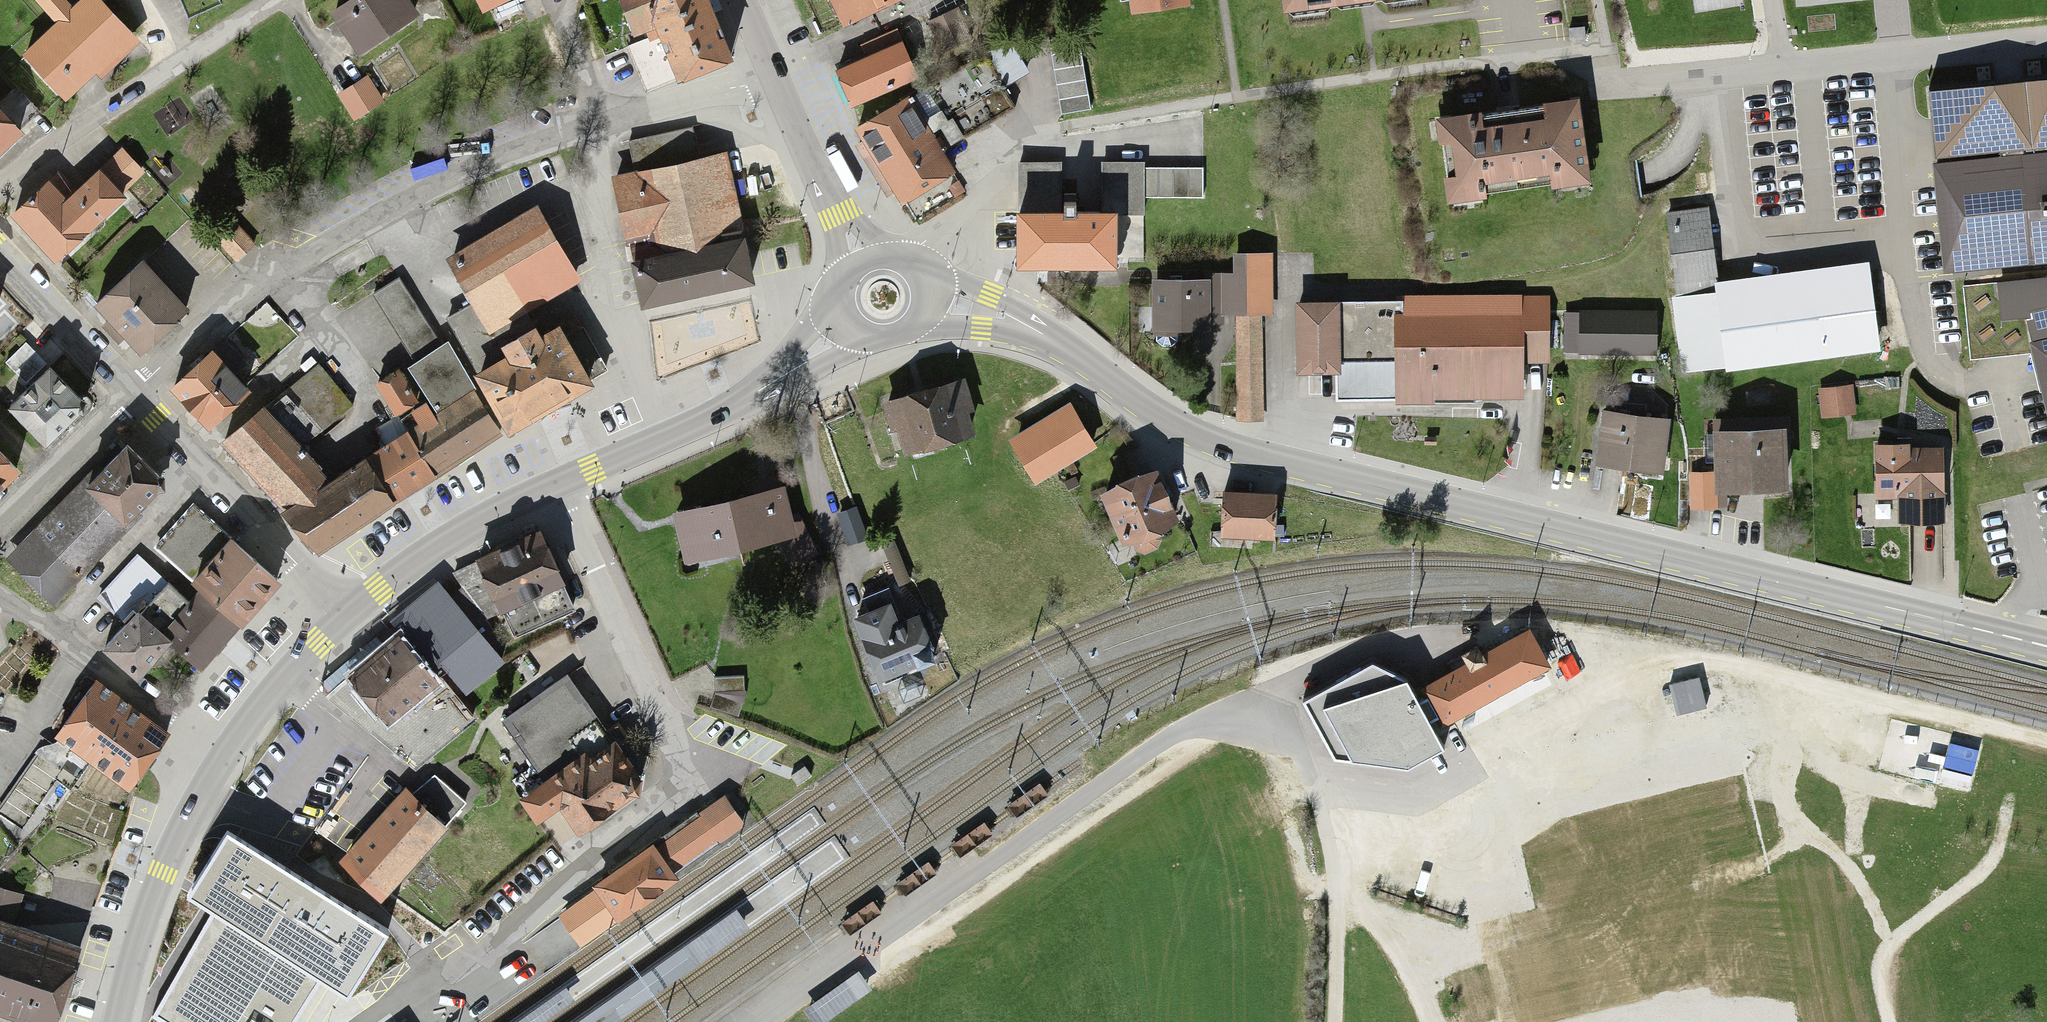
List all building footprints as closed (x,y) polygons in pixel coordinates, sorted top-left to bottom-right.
[(18,51),(67,102),(133,40),(95,0),(72,0),(67,5),(62,0),(31,0),(50,21),(18,51)] [(326,11),(355,55),(415,16),(405,0),(343,0),(326,11)] [(702,0),(621,0),(633,29),(652,21),(675,78),(726,58),(702,0)] [(838,24),(895,0),(828,0),(838,24)] [(1186,0),(1120,0),(1121,9),(1186,0)] [(1279,13),(1397,0),(1278,0),(1279,13)] [(959,10),(930,22),(942,50),(971,38),(959,10)] [(897,39),(831,68),(847,104),(913,76),(897,39)] [(367,77),(338,94),(353,120),(382,103),(367,77)] [(1929,91),(1935,158),(2046,147),(2046,80),(1929,91)] [(905,98),(854,128),(897,201),(948,170),(905,98)] [(1580,103),(1436,118),(1445,196),(1588,182),(1580,103)] [(17,126),(0,108),(0,142),(17,126)] [(720,150),(613,176),(643,301),(750,275),(720,150)] [(54,173),(8,212),(58,269),(150,189),(117,151),(70,191),(54,173)] [(1935,166),(1943,262),(2046,253),(2046,156),(1935,166)] [(1063,163),(1019,162),(1018,268),(1102,269),(1102,212),(1062,212),(1063,163)] [(1143,164),(1103,164),(1102,212),(1102,269),(1118,270),(1118,261),(1142,261),(1142,197),(1143,168),(1143,164)] [(1203,168),(1143,168),(1142,197),(1203,198),(1203,168)] [(98,303),(141,351),(254,249),(211,201),(171,237),(150,214),(120,241),(141,264),(98,303)] [(534,210),(444,259),(485,333),(574,283),(534,210)] [(1711,214),(1667,219),(1684,380),(1878,359),(1868,266),(1718,283),(1711,214)] [(1224,316),(1236,316),(1237,421),(1264,421),(1264,315),(1273,315),(1273,254),(1234,254),(1233,273),(1203,273),(1203,279),(1211,279),(1212,324),(1224,324),(1224,316)] [(1203,279),(1153,279),(1153,335),(1212,334),(1212,324),(1211,279),(1203,279)] [(1295,371),(1397,370),(1398,398),(1521,395),(1520,362),(1543,364),(1549,299),(1513,296),(1511,316),(1402,318),(1402,303),(1295,304),(1295,371)] [(2015,318),(2041,440),(2046,439),(2046,310),(2015,318)] [(1647,314),(1575,313),(1575,357),(1647,358),(1647,314)] [(414,423),(321,473),(279,511),(317,558),(501,435),(590,388),(559,323),(537,335),(528,322),(495,344),(503,356),(470,376),(450,344),(406,368),(428,402),(407,413),(414,423)] [(248,388),(209,348),(167,388),(206,428),(248,388)] [(52,363),(6,408),(45,447),(90,402),(52,363)] [(264,411),(259,405),(217,443),(279,511),(321,473),(303,454),(355,407),(315,364),(264,411)] [(962,382),(883,401),(895,452),(974,434),(962,382)] [(1065,406),(1009,439),(1033,481),(1090,447),(1065,406)] [(1673,422),(1604,416),(1599,467),(1668,474),(1673,422)] [(1784,426),(1714,430),(1718,494),(1788,490),(1784,426)] [(116,447),(3,561),(45,602),(158,489),(116,447)] [(1883,447),(1881,492),(1942,495),(1944,450),(1883,447)] [(10,473),(0,462),(0,482),(10,473)] [(1141,468),(1101,492),(1137,550),(1177,526),(1141,468)] [(778,491),(673,514),(686,573),(791,550),(778,491)] [(1269,494),(1221,491),(1218,533),(1266,536),(1269,494)] [(137,555),(99,596),(127,621),(138,609),(173,641),(202,667),(279,583),(193,506),(155,548),(200,589),(188,602),(137,555)] [(868,540),(858,510),(840,516),(849,546),(868,540)] [(535,532),(467,560),(489,613),(557,584),(535,532)] [(486,630),(437,573),(392,611),(402,623),(442,667),(481,633),(486,630)] [(886,690),(946,662),(916,598),(856,626),(886,690)] [(173,641),(138,609),(127,621),(103,652),(138,682),(173,641)] [(402,623),(348,668),(355,676),(397,725),(446,684),(452,679),(442,667),(402,623)] [(1421,689),(1440,725),(1551,668),(1532,632),(1421,689)] [(481,633),(442,667),(452,679),(466,694),(505,660),(481,633)] [(1373,664),(1304,703),(1336,760),(1409,770),(1444,750),(1407,683),(1373,664)] [(505,723),(543,780),(586,753),(590,759),(614,744),(568,675),(505,723)] [(397,725),(355,676),(333,698),(417,767),(475,720),(446,684),(397,725)] [(744,676),(716,679),(717,691),(745,688),(744,676)] [(1680,716),(1706,709),(1698,679),(1672,686),(1680,716)] [(164,731),(88,681),(53,736),(128,785),(164,731)] [(740,715),(744,701),(717,694),(713,709),(740,715)] [(543,780),(518,795),(539,829),(564,813),(575,829),(641,787),(614,744),(590,759),(586,753),(543,780)] [(340,862),(381,901),(447,829),(443,825),(465,803),(435,776),(411,796),(406,791),(386,812),(340,862)] [(654,845),(675,874),(745,825),(725,796),(660,841),(654,845)] [(227,833),(188,894),(202,903),(214,911),(152,1009),(172,1021),(301,1021),(321,990),(347,1007),(391,937),(337,902),(278,865),(240,841),(227,833)] [(679,881),(675,874),(654,845),(593,888),(595,890),(558,916),(581,948),(679,881)] [(25,1017),(40,1021),(54,1021),(77,949),(10,929),(20,898),(0,892),(0,1010),(25,1017)] [(749,929),(736,910),(578,1021),(617,1021),(749,929)] [(804,1010),(812,1021),(826,1021),(872,990),(866,982),(860,972),(804,1010)] [(575,1000),(567,989),(520,1021),(544,1021),(575,1000)] [(25,1017),(0,1010),(0,1021),(23,1021),(25,1017)]
